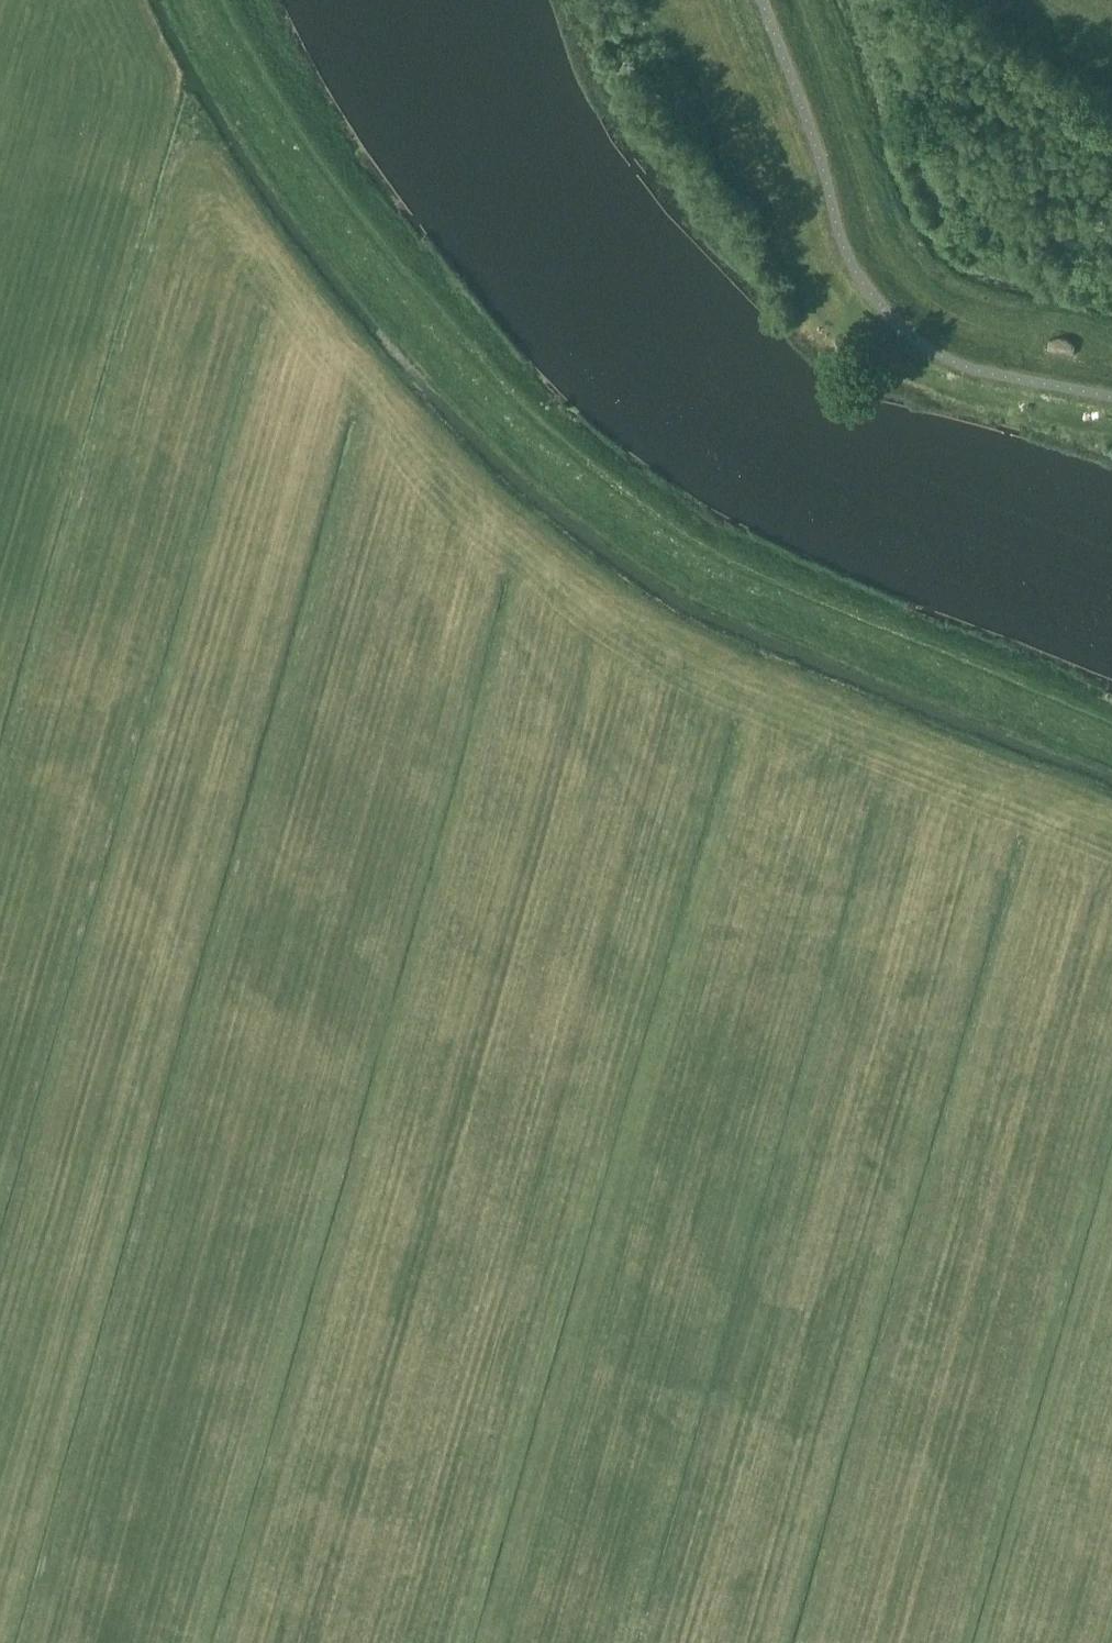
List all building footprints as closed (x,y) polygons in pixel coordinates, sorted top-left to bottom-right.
[(1075,354),(1076,343),(1068,337),(1058,336),(1050,339),(1048,350),(1075,354)]
